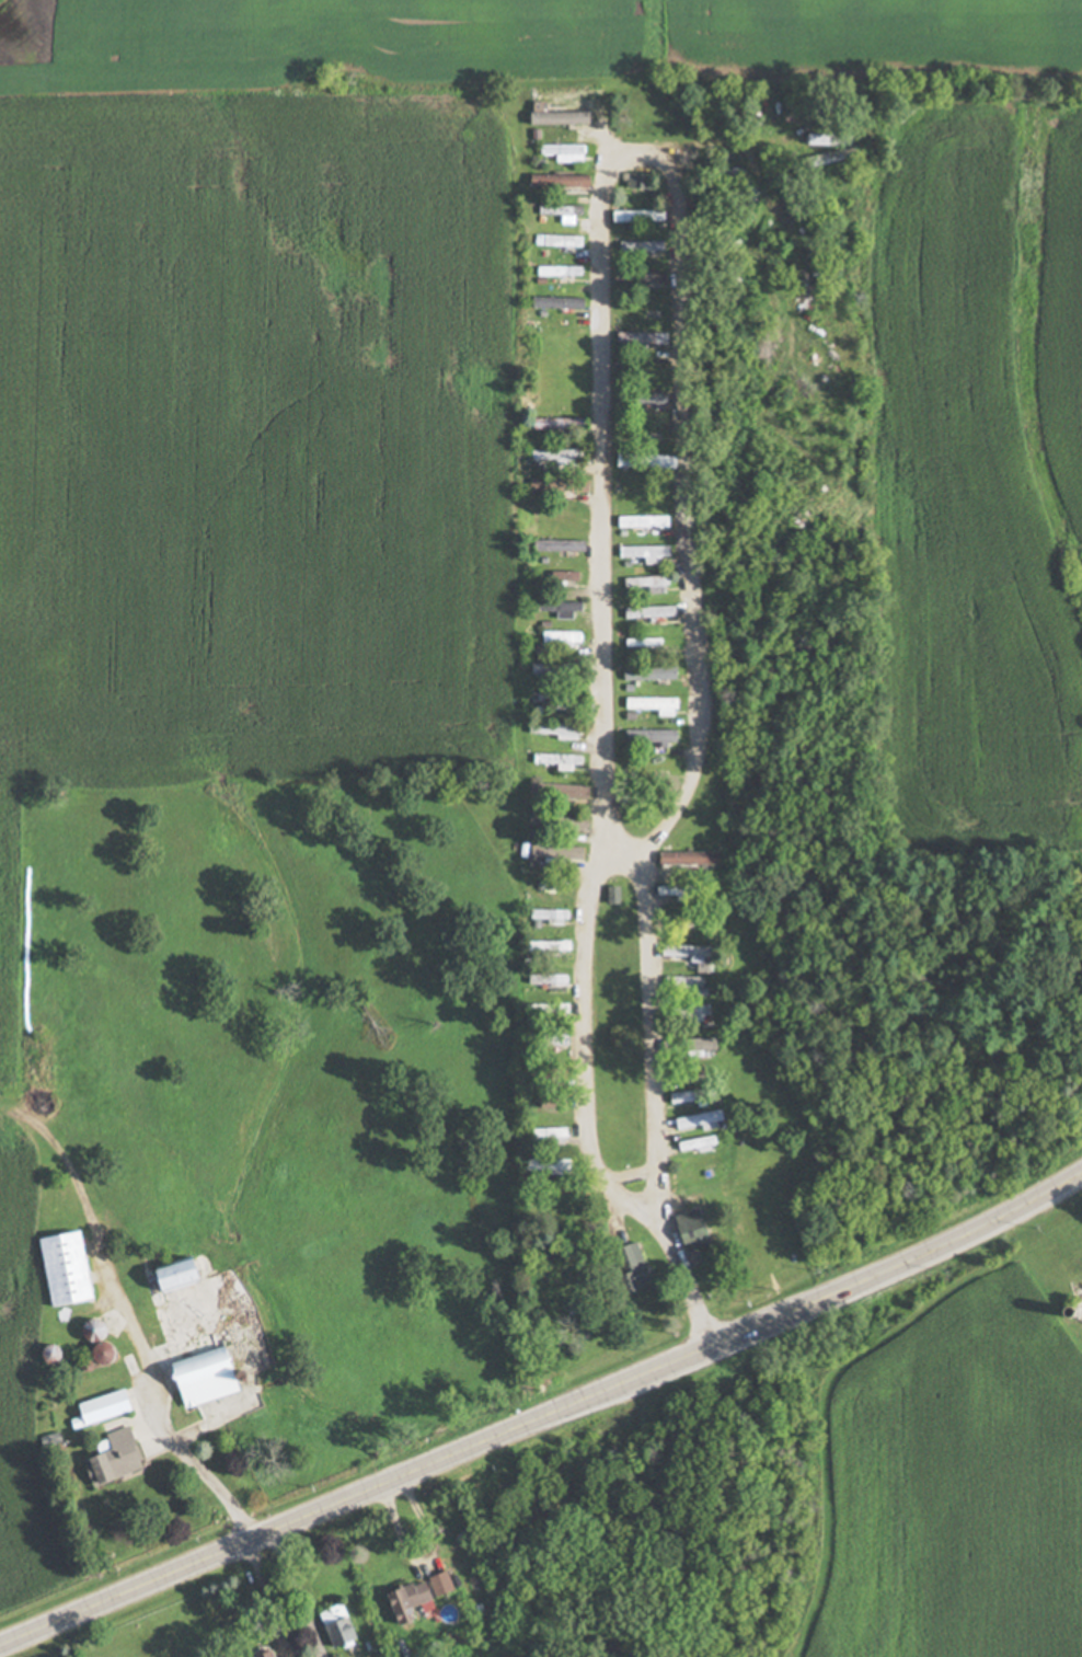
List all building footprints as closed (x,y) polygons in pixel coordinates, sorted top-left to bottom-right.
[(588,112),(524,113),(525,125),(589,125),(588,112)] [(793,153),(842,163),(845,152),(795,142),(793,153)] [(581,163),(581,146),(537,146),(537,155),(552,155),(552,163),(581,163)] [(624,189),(650,189),(650,175),(624,175),(624,189)] [(589,176),(527,176),(527,189),(589,189),(589,176)] [(580,208),(533,208),(533,216),(580,216),(580,208)] [(609,223),(661,223),(661,212),(609,212),(609,223)] [(533,248),(581,248),(581,237),(533,237),(533,248)] [(617,243),(617,252),(656,252),(656,243),(617,243)] [(581,278),(581,268),(534,268),(534,278),(581,278)] [(630,283),(656,283),(656,273),(630,273),(630,283)] [(529,310),(580,310),(580,299),(529,299),(529,310)] [(662,345),(662,333),(614,333),(614,345),(662,345)] [(634,415),(662,415),(662,393),(634,393),(634,415)] [(530,419),(530,430),(579,430),(579,419),(530,419)] [(659,441),(660,433),(652,433),(651,440),(659,441)] [(530,450),(530,464),(573,465),(574,451),(530,450)] [(671,456),(632,456),(632,469),(671,469),(671,456)] [(542,481),(531,484),(533,494),(545,490),(542,481)] [(554,481),(554,493),(589,493),(589,481),(554,481)] [(551,515),(551,524),(581,524),(581,515),(551,515)] [(667,517),(614,517),(614,528),(667,528),(667,517)] [(583,542),(531,542),(531,551),(583,551),(583,542)] [(617,547),(617,561),(665,561),(665,547),(617,547)] [(578,587),(578,574),(540,574),(540,587),(578,587)] [(667,578),(621,578),(621,588),(667,588),(667,578)] [(581,613),(581,604),(536,604),(536,613),(581,613)] [(672,607),(621,607),(621,619),(672,619),(672,607)] [(539,648),(581,648),(581,633),(539,633),(539,648)] [(530,666),(530,675),(572,675),(572,666),(530,666)] [(670,669),(621,669),(621,681),(670,681),(670,669)] [(654,711),(654,717),(672,717),(672,700),(621,700),(621,711),(654,711)] [(555,738),(584,738),(584,725),(538,725),(538,734),(555,734),(555,738)] [(670,731),(620,732),(620,746),(670,745),(670,731)] [(555,765),(555,769),(583,769),(583,756),(531,756),(531,765),(555,765)] [(586,786),(543,786),(543,799),(586,799),(586,786)] [(543,819),(543,830),(584,829),(584,818),(543,819)] [(581,848),(527,848),(527,860),(581,860),(581,848)] [(713,871),(713,853),(654,853),(654,871),(713,871)] [(605,904),(615,904),(614,889),(605,890),(605,904)] [(566,912),(526,912),(526,924),(566,924),(566,912)] [(682,966),(699,966),(699,947),(663,947),(663,959),(682,959),(682,966)] [(566,976),(523,976),(523,986),(566,986),(566,976)] [(700,979),(661,979),(661,994),(700,994),(700,979)] [(702,1002),(675,1016),(683,1030),(710,1016),(702,1002)] [(707,1058),(707,1041),(670,1041),(670,1058),(707,1058)] [(711,1092),(665,1092),(665,1104),(711,1104),(711,1092)] [(707,1130),(707,1118),(672,1118),(672,1130),(707,1130)] [(525,1130),(525,1147),(566,1147),(566,1130),(525,1130)] [(714,1149),(711,1136),(673,1145),(676,1157),(714,1149)] [(545,1161),(522,1162),(523,1172),(546,1170),(545,1161)] [(686,1252),(708,1245),(697,1209),(669,1217),(678,1246),(683,1244),(686,1252)] [(101,1299),(89,1230),(46,1237),(58,1307),(101,1299)] [(641,1263),(633,1243),(603,1253),(618,1295),(644,1287),(636,1265),(641,1263)] [(216,1277),(209,1254),(162,1267),(168,1290),(216,1277)] [(153,1350),(173,1345),(165,1313),(146,1317),(153,1350)] [(250,1393),(245,1370),(266,1365),(256,1322),(243,1325),(243,1326),(217,1333),(221,1352),(178,1362),(189,1407),(250,1393)] [(101,1365),(124,1361),(121,1341),(98,1345),(101,1365)] [(140,1411),(133,1388),(84,1404),(91,1426),(140,1411)] [(100,1439),(106,1456),(95,1459),(103,1485),(151,1470),(138,1427),(100,1439)] [(395,1593),(408,1626),(425,1619),(420,1607),(439,1599),(431,1579),(395,1593)] [(364,1639),(349,1603),(324,1613),(340,1649),(364,1639)]
